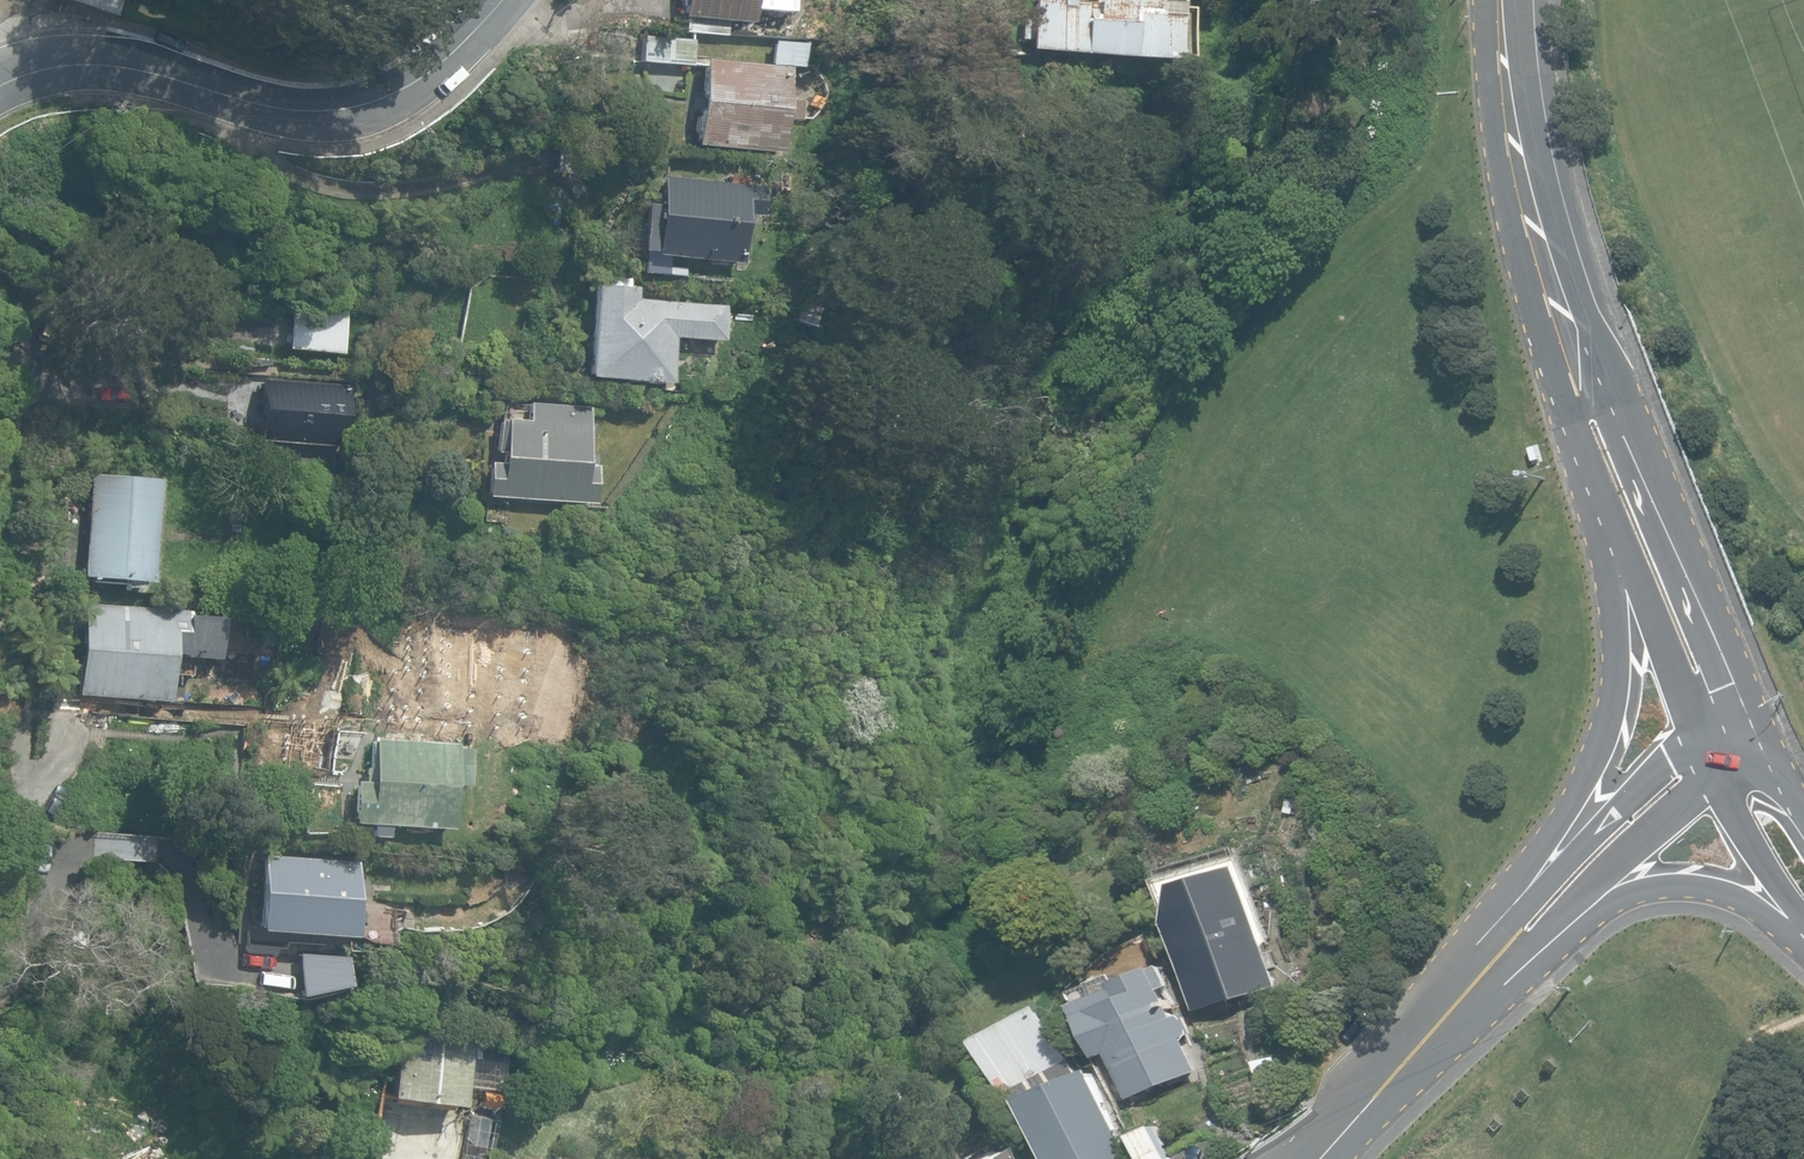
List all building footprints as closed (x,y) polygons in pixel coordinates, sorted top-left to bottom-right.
[(116,15),(121,0),(70,0),(116,15)] [(750,22),(751,9),(789,13),(790,0),(683,0),(681,16),(750,22)] [(1163,63),(1167,17),(1149,16),(1150,2),(1166,3),(1166,0),(1090,0),(1090,3),(1059,0),(1032,0),(1027,49),(1163,63)] [(641,62),(680,65),(682,40),(643,36),(641,62)] [(806,44),(776,43),(775,66),(805,67),(806,44)] [(694,146),(779,154),(783,119),(799,121),(801,100),(785,99),(788,68),(702,60),(694,146)] [(642,254),(738,263),(743,216),(759,217),(762,187),(746,185),(747,178),(729,176),(728,183),(661,177),(659,202),(647,201),(642,254)] [(588,376),(669,383),(673,338),(721,342),(724,306),(634,299),(635,288),(596,285),(588,376)] [(301,307),(300,340),(344,342),(345,308),(301,307)] [(343,471),(350,395),(347,395),(348,380),(301,376),(295,451),(305,468),(343,471)] [(483,496),(593,503),(596,456),(585,455),(588,404),(526,400),(525,419),(497,418),(495,452),(499,452),(498,461),(486,460),(483,496)] [(80,576),(148,582),(158,480),(90,473),(80,576)] [(76,693),(167,699),(169,652),(188,653),(190,610),(81,603),(76,693)] [(292,763),(327,768),(331,735),(297,730),(292,763)] [(352,823),(450,828),(452,785),(452,784),(468,785),(470,749),(455,748),(455,743),(371,738),(369,782),(354,781),(352,823)] [(256,930),(352,937),(358,862),(262,855),(256,930)] [(1172,925),(1196,1011),(1277,987),(1243,867),(1204,878),(1214,913),(1172,925)] [(1110,1053),(1128,1099),(1196,1072),(1183,1038),(1194,1034),(1186,1014),(1175,1018),(1163,989),(1173,985),(1165,966),(1157,969),(1156,968),(1121,982),(1118,975),(1076,991),(1081,1004),(1078,1005),(1099,1058),(1110,1053)] [(1049,1158),(1132,1158),(1096,1070),(1078,1077),(1040,1006),(976,1041),(1009,1100),(1020,1094),(1024,1099),(1049,1158)] [(387,1096),(457,1105),(466,1036),(395,1027),(387,1096)] [(476,1117),(493,1120),(500,1074),(482,1071),(476,1111),(475,1117),(476,1117)] [(397,1155),(404,1113),(375,1107),(368,1150),(397,1155)] [(1147,1158),(1174,1158),(1159,1126),(1137,1136),(1147,1158)] [(994,1147),(969,1158),(1000,1158),(994,1147)]
